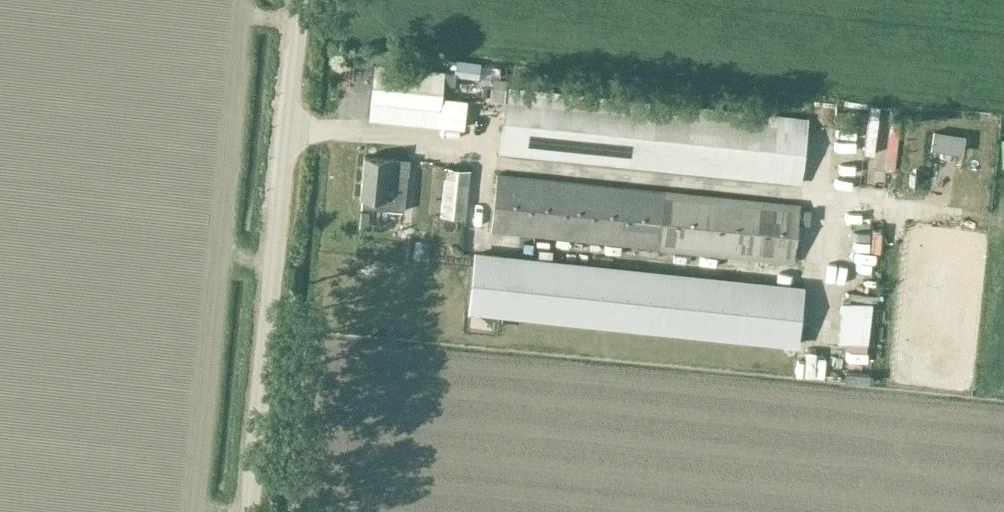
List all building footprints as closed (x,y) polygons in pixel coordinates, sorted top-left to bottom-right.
[(456,59),(454,73),(455,74),(478,77),(480,63),(456,59)] [(444,73),(374,65),(368,119),(439,126),(443,84),(444,73)] [(444,73),(443,84),(454,85),(455,74),(454,73),(444,73)] [(492,86),(491,98),(504,99),(505,87),(492,86)] [(802,184),(809,118),(506,88),(500,153),(802,184)] [(935,130),(933,148),(962,152),(964,134),(935,130)] [(406,175),(398,174),(399,159),(363,156),(359,198),(361,198),(360,207),(403,211),(406,175)] [(852,164),(850,191),(877,192),(878,165),(852,164)] [(471,169),(445,166),(440,215),(466,218),(471,169)] [(794,265),(799,205),(666,191),(666,192),(497,175),(491,232),(660,250),(660,251),(794,265)] [(795,347),(802,290),(476,254),(470,311),(795,347)]
